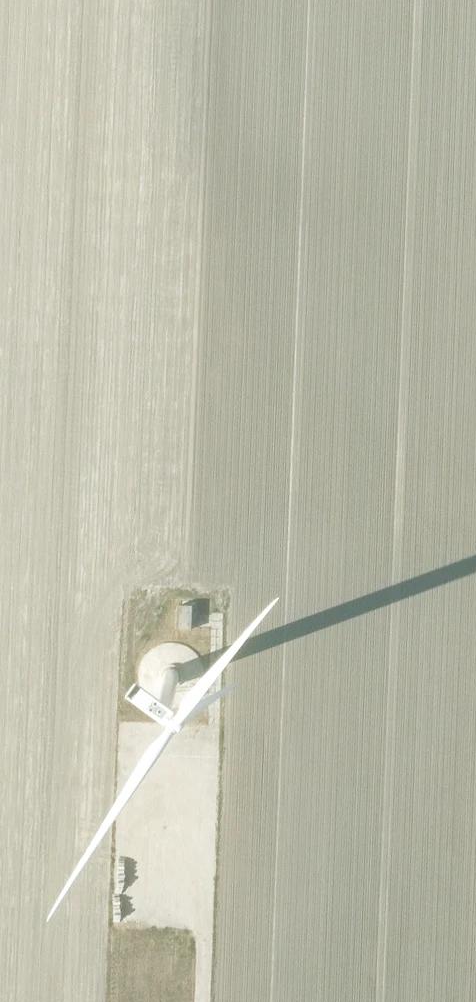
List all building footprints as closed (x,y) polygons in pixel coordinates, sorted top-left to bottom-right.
[(178,605),(178,630),(191,630),(192,606),(178,605)] [(160,672),(160,673),(160,674),(160,675),(160,676),(161,677),(161,678),(162,679),(162,680),(163,681),(164,682),(165,683),(166,683),(167,684),(168,684),(169,685),(170,685),(171,685),(172,685),(173,685),(174,685),(175,685),(176,684),(177,684),(178,683),(179,683),(180,682),(181,681),(182,680),(182,679),(183,678),(183,677),(184,676),(184,675),(184,674),(184,673),(184,672),(184,671),(184,670),(183,669),(183,668),(182,667),(182,666),(181,665),(180,665),(180,664),(179,663),(178,663),(177,662),(176,662),(175,661),(174,661),(173,661),(172,661),(171,661),(170,661),(169,661),(168,662),(167,662),(166,663),(165,663),(164,664),(164,665),(163,665),(162,666),(162,667),(161,668),(161,669),(160,670),(160,671),(160,672)]
